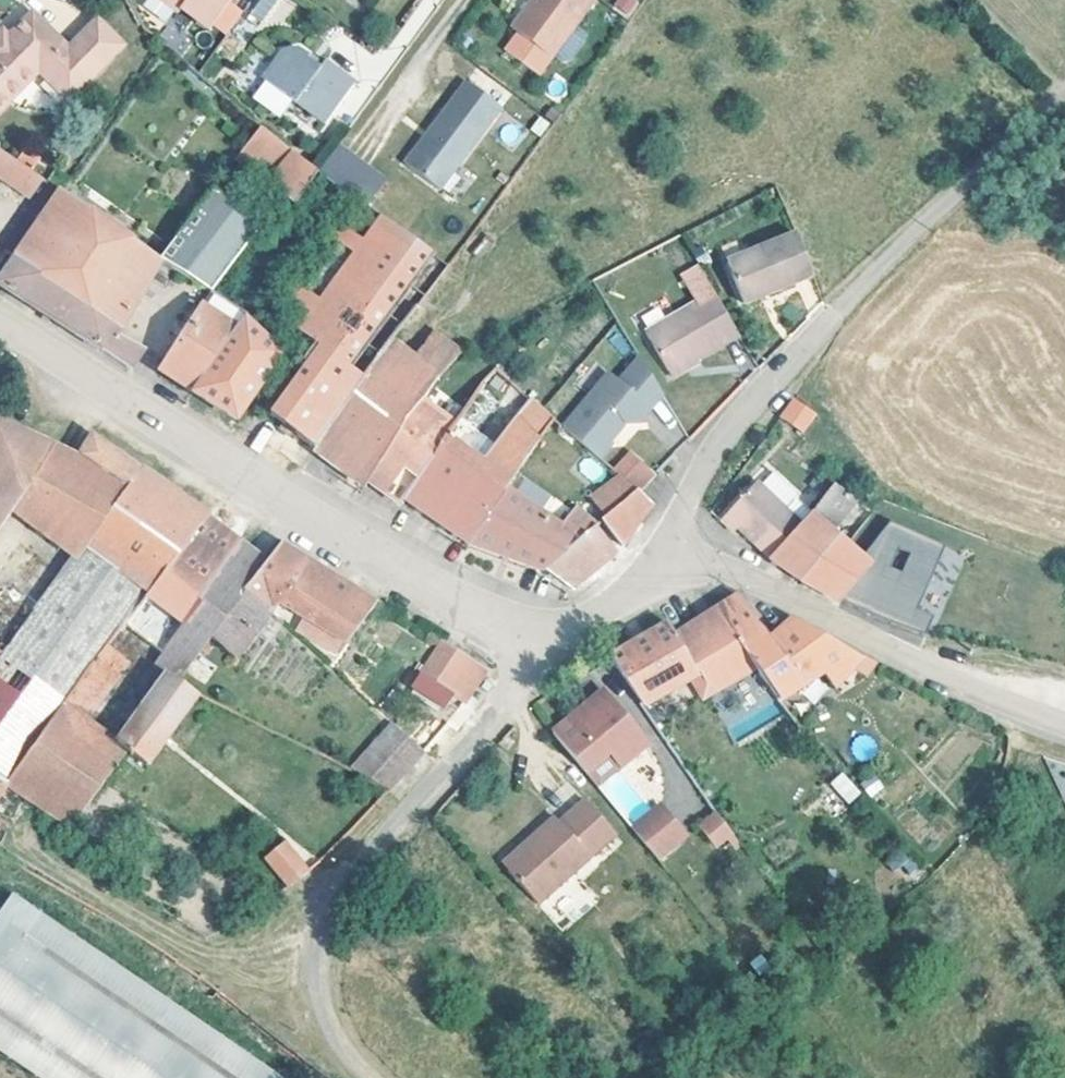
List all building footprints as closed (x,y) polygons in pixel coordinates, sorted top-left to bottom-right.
[(175,14),(178,10),(206,31),(230,0),(158,0),(175,14)] [(296,1),(294,0),(256,0),(246,16),(277,34),(296,1)] [(509,28),(548,57),(550,55),(560,62),(566,61),(583,39),(582,33),(572,25),(591,0),(530,0),(509,28)] [(628,18),(639,0),(616,0),(612,8),(628,18)] [(34,17),(8,42),(3,36),(0,39),(0,117),(43,73),(72,102),(125,49),(100,24),(71,54),(34,17)] [(303,62),(306,59),(296,51),(280,53),(259,81),(292,106),(293,104),(322,127),(351,87),(321,65),(318,68),(315,72),(303,62)] [(315,72),(318,68),(306,59),(303,62),(315,72)] [(468,87),(406,169),(441,196),(503,114),(468,87)] [(291,209),(318,178),(313,174),(260,129),(234,161),(291,209)] [(361,210),(382,183),(335,148),(315,175),(361,210)] [(9,158),(0,152),(0,176),(9,158)] [(9,158),(0,176),(0,180),(30,199),(43,181),(9,158)] [(118,330),(159,261),(158,258),(58,191),(13,258),(118,330)] [(210,192),(158,258),(159,261),(194,283),(206,292),(256,229),(210,192)] [(346,232),(361,243),(379,220),(364,208),(346,232)] [(721,214),(698,226),(703,236),(726,224),(721,214)] [(318,301),(301,289),(290,302),(308,316),(295,332),(317,349),(266,415),(311,448),(388,341),(390,343),(445,271),(379,220),(361,243),(344,231),(334,243),(351,256),(318,301)] [(328,238),(334,243),(344,231),(339,226),(328,238)] [(726,262),(742,303),(810,274),(795,234),(726,262)] [(302,290),(318,301),(351,256),(336,245),(302,290)] [(118,330),(13,258),(0,277),(0,287),(20,300),(128,370),(142,349),(114,335),(118,330)] [(285,298),(290,302),(301,289),(295,285),(285,298)] [(737,337),(711,291),(659,319),(643,328),(666,370),(690,357),(693,361),(737,337)] [(172,381),(191,393),(241,318),(243,321),(245,317),(209,293),(157,372),(172,381)] [(638,320),(643,328),(659,319),(655,311),(638,320)] [(281,356),(243,321),(241,318),(191,393),(234,419),(281,356)] [(411,359),(438,378),(461,354),(434,334),(411,359)] [(365,487),(369,482),(366,480),(425,392),(433,383),(438,378),(411,359),(390,343),(388,341),(311,448),(365,487)] [(556,424),(593,456),(610,438),(607,436),(623,420),(637,420),(663,394),(640,355),(616,379),(614,381),(601,379),(599,381),(598,379),(556,424)] [(690,357),(666,370),(670,378),(695,365),(693,361),(690,357)] [(614,381),(616,379),(608,372),(601,379),(614,381)] [(404,469),(416,478),(443,440),(453,426),(461,415),(459,414),(450,407),(437,396),(442,390),(433,383),(425,392),(366,480),(369,482),(378,489),(386,495),(404,469)] [(404,500),(467,542),(504,488),(506,489),(552,421),(525,396),(488,450),(478,465),(443,440),(416,478),(401,499),(404,500)] [(793,396),(778,417),(803,434),(817,413),(793,396)] [(450,407),(459,414),(467,404),(459,397),(450,407)] [(13,511),(73,556),(59,575),(125,622),(204,518),(91,437),(76,459),(0,422),(0,530),(13,511)] [(249,445),(259,453),(273,433),(263,425),(249,445)] [(453,426),(443,440),(478,465),(488,450),(453,426)] [(613,472),(624,482),(636,493),(638,492),(655,475),(631,453),(613,472)] [(400,505),(404,500),(401,499),(416,478),(404,469),(386,495),(400,505)] [(770,560),(806,522),(788,506),(799,494),(774,472),(762,484),(758,480),(720,519),(733,532),(737,529),(770,560)] [(816,478),(810,485),(821,495),(827,488),(816,478)] [(595,504),(605,518),(636,493),(624,482),(595,504)] [(783,569),(800,580),(838,538),(831,532),(856,502),(834,485),(810,515),(812,516),(806,522),(770,560),(783,569)] [(495,552),(544,570),(579,540),(506,489),(504,488),(467,542),(495,552)] [(649,504),(638,492),(636,493),(605,518),(601,521),(621,546),(637,522),(649,504)] [(123,626),(160,653),(162,655),(238,542),(204,518),(125,622),(123,626)] [(861,557),(847,546),(838,538),(800,580),(829,596),(871,619),(929,632),(936,615),(919,608),(946,545),(889,523),(861,557)] [(579,540),(544,570),(558,580),(571,589),(616,552),(595,526),(579,540)] [(234,660),(270,613),(242,595),(266,562),(255,554),(238,542),(162,655),(160,653),(152,665),(165,675),(167,673),(177,681),(201,651),(205,655),(210,650),(204,644),(209,639),(234,660)] [(278,544),(266,562),(242,595),(270,613),(278,601),(284,605),(282,607),(285,610),(287,608),(345,643),(374,604),(327,575),(278,544)] [(59,575),(0,658),(0,781),(5,784),(62,704),(86,671),(105,646),(117,629),(119,631),(123,626),(125,622),(59,575)] [(728,734),(782,698),(741,648),(765,633),(738,596),(712,611),(674,635),(667,623),(608,659),(640,705),(695,674),(728,734)] [(770,639),(765,633),(741,648),(782,698),(818,677),(826,690),(833,686),(834,689),(852,670),(862,659),(830,642),(791,620),(770,639)] [(419,676),(463,705),(485,672),(440,645),(419,676)] [(105,646),(86,671),(108,688),(126,662),(105,646)] [(862,659),(852,670),(867,679),(875,666),(862,659)] [(62,704),(85,720),(108,688),(86,671),(62,704)] [(5,784),(7,785),(70,828),(104,782),(109,786),(114,780),(108,776),(127,751),(145,765),(197,696),(177,681),(167,673),(165,675),(116,741),(85,720),(62,704),(5,784)] [(601,692),(584,707),(591,715),(608,700),(601,692)] [(810,695),(791,709),(792,710),(802,723),(820,708),(810,695)] [(791,709),(782,698),(728,734),(737,749),(792,710),(791,709)] [(608,700),(591,715),(584,707),(551,734),(596,789),(628,761),(646,746),(608,700)] [(424,752),(403,733),(371,782),(387,792),(424,752)] [(599,787),(629,824),(649,807),(618,771),(599,787)] [(829,783),(848,804),(861,792),(842,771),(829,783)] [(529,847),(504,869),(535,904),(614,834),(584,799),(556,823),(551,817),(523,840),(529,847)] [(714,808),(696,822),(717,848),(735,834),(714,808)] [(631,831),(655,860),(681,838),(657,809),(631,831)] [(499,863),(504,869),(529,847),(523,840),(499,863)] [(286,888),(305,872),(280,842),(261,858),(286,888)] [(0,914),(0,1050),(40,1077),(277,1077),(14,894),(0,914)]
